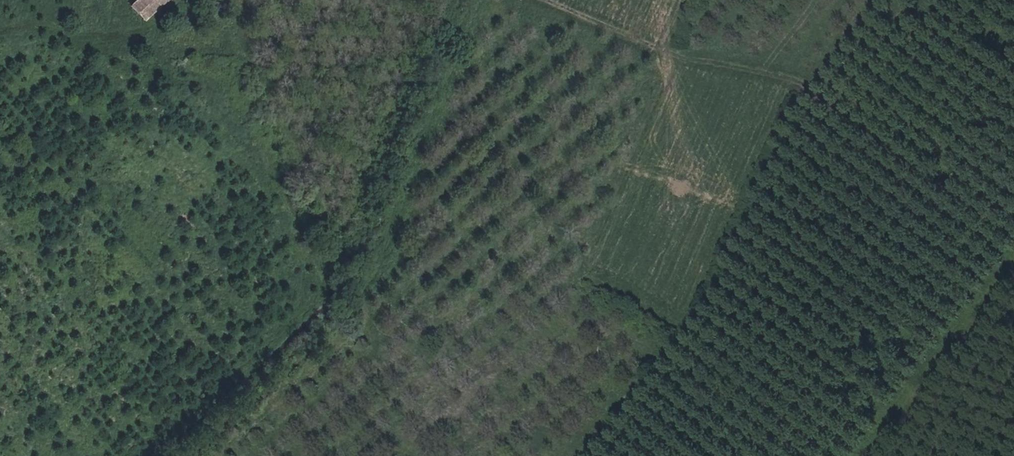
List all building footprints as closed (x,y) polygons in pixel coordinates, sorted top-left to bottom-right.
[(125,5),(139,21),(162,0),(131,0),(125,5)]
